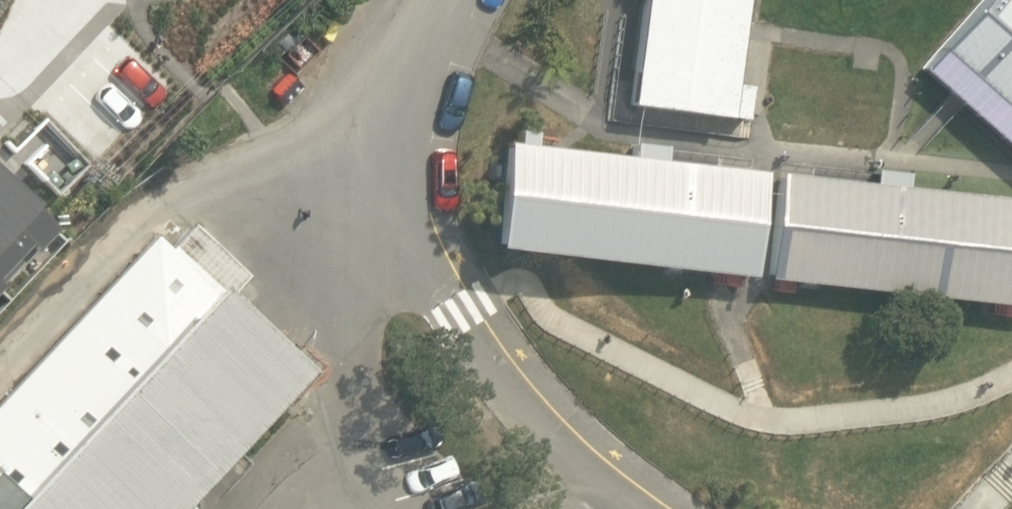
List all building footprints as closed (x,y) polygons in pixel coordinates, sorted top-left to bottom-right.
[(623,107),(723,120),(739,0),(638,0),(623,107)] [(916,72),(1011,158),(1011,0),(979,0),(916,72)] [(616,266),(629,160),(497,145),(484,251),(616,266)] [(747,280),(760,174),(629,160),(616,266),(747,280)] [(906,190),(775,176),(763,282),(895,296),(906,190)] [(906,190),(895,296),(1011,309),(1011,201),(906,190)] [(89,302),(161,368),(221,303),(150,237),(89,302)] [(28,367),(100,434),(161,368),(89,302),(28,367)] [(161,368),(233,435),(293,369),(221,303),(161,368)] [(28,367),(0,397),(0,496),(27,467),(73,508),(182,508),(172,500),(100,434),(28,367)] [(100,434),(172,500),(233,435),(161,368),(100,434)] [(27,467),(0,496),(0,508),(73,508),(27,467)]
